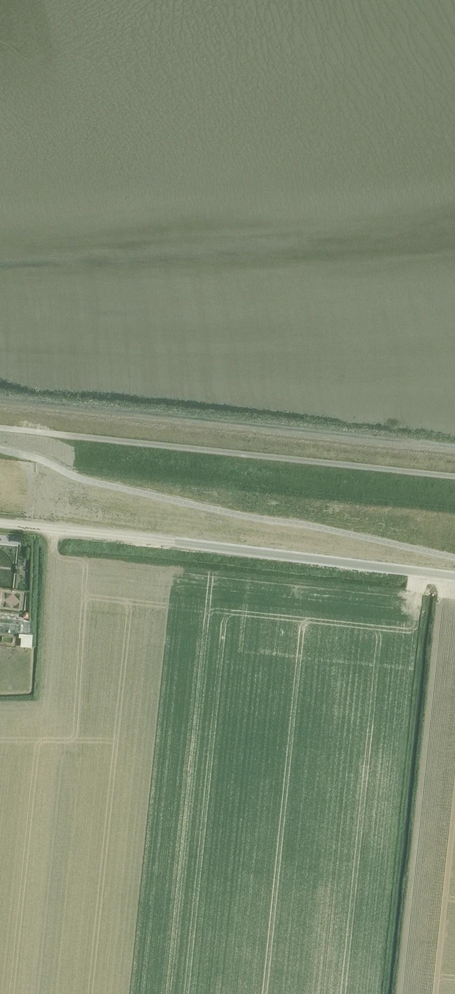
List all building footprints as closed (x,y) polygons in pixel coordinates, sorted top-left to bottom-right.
[(14,591),(14,604),(31,604),(31,591),(14,591)] [(20,633),(19,637),(21,638),(21,646),(31,647),(32,647),(33,634),(32,634),(20,633)]
